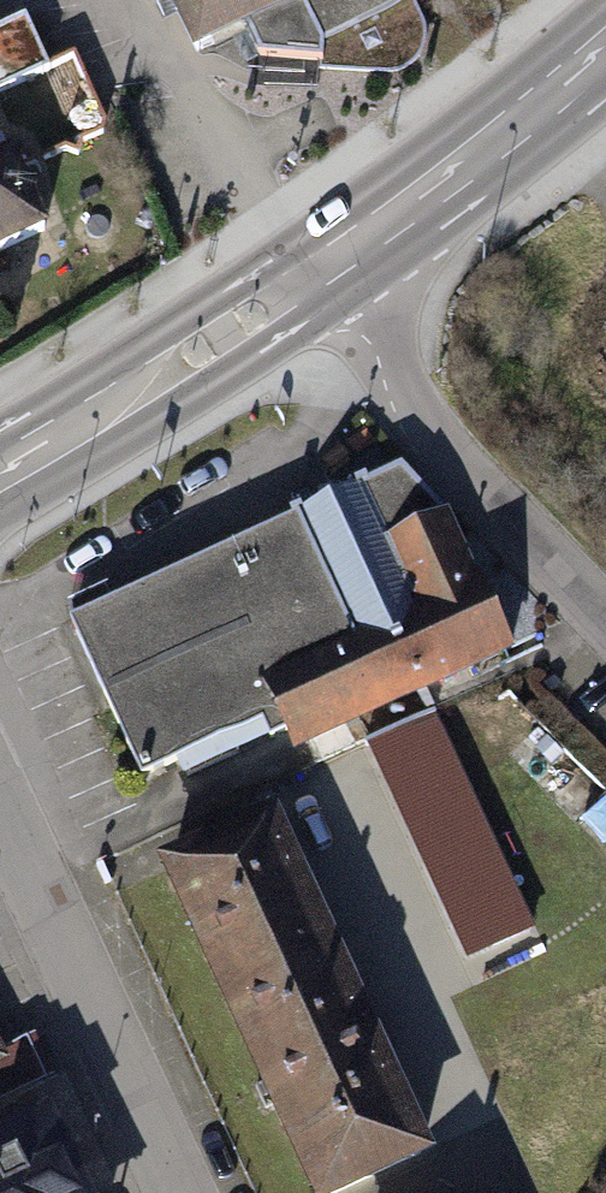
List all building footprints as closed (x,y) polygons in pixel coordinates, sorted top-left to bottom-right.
[(207,54),(244,35),(255,58),(380,67),(423,45),(423,13),(416,0),(180,0),(207,54)] [(0,31),(0,102),(65,73),(39,13),(0,31)] [(0,153),(0,251),(49,228),(11,148),(0,153)] [(405,465),(78,619),(157,785),(295,720),(307,745),(517,646),(453,512),(405,465)] [(445,713),(374,744),(473,964),(544,933),(445,713)] [(271,792),(155,849),(326,1192),(330,1192),(443,1137),(271,792)] [(9,1047),(0,1028),(0,1052),(9,1047)] [(0,1121),(0,1192),(96,1192),(48,1097),(0,1121)]
